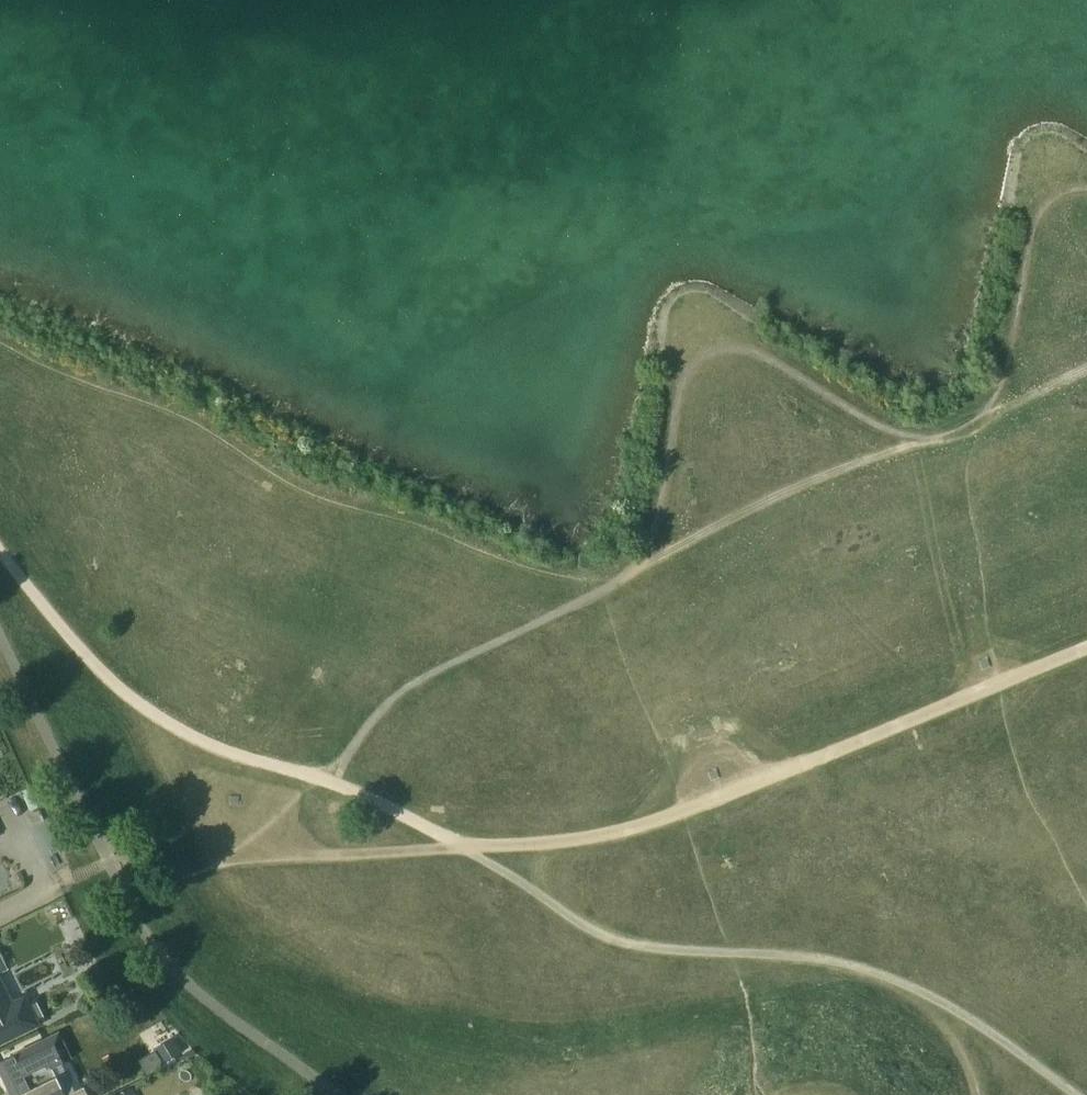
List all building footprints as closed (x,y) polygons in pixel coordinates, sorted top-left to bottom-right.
[(26,1003),(9,1012),(0,993),(0,1040),(36,1023),(49,1017),(39,997),(26,1003)] [(69,1054),(58,1034),(0,1062),(0,1069),(10,1088),(16,1085),(21,1094),(89,1094),(84,1086),(66,1094),(52,1067),(64,1061),(70,1058),(69,1054)] [(163,1064),(184,1052),(174,1036),(153,1049),(163,1064)]
